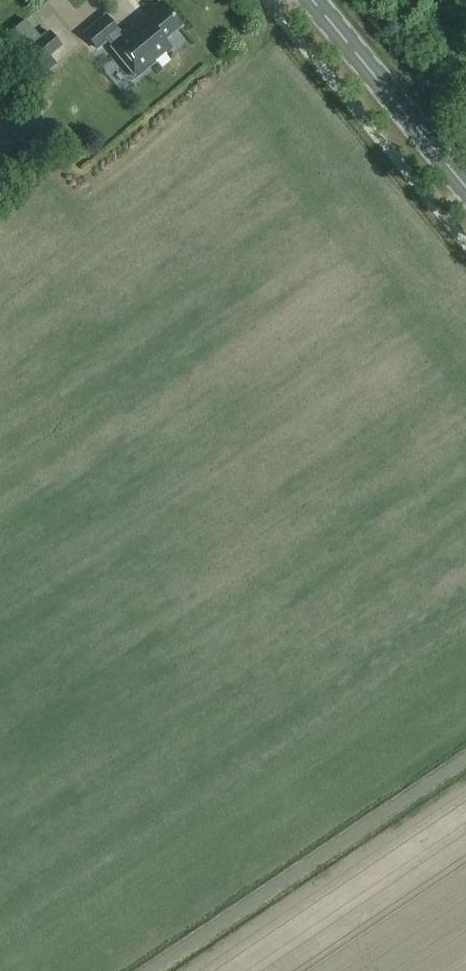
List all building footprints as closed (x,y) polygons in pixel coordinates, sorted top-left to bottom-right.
[(116,33),(101,14),(79,31),(91,47),(102,38),(105,42),(103,43),(130,76),(165,48),(158,39),(176,25),(156,1),(116,33)] [(56,65),(49,56),(59,48),(48,34),(21,55),(40,79),(56,65)]
